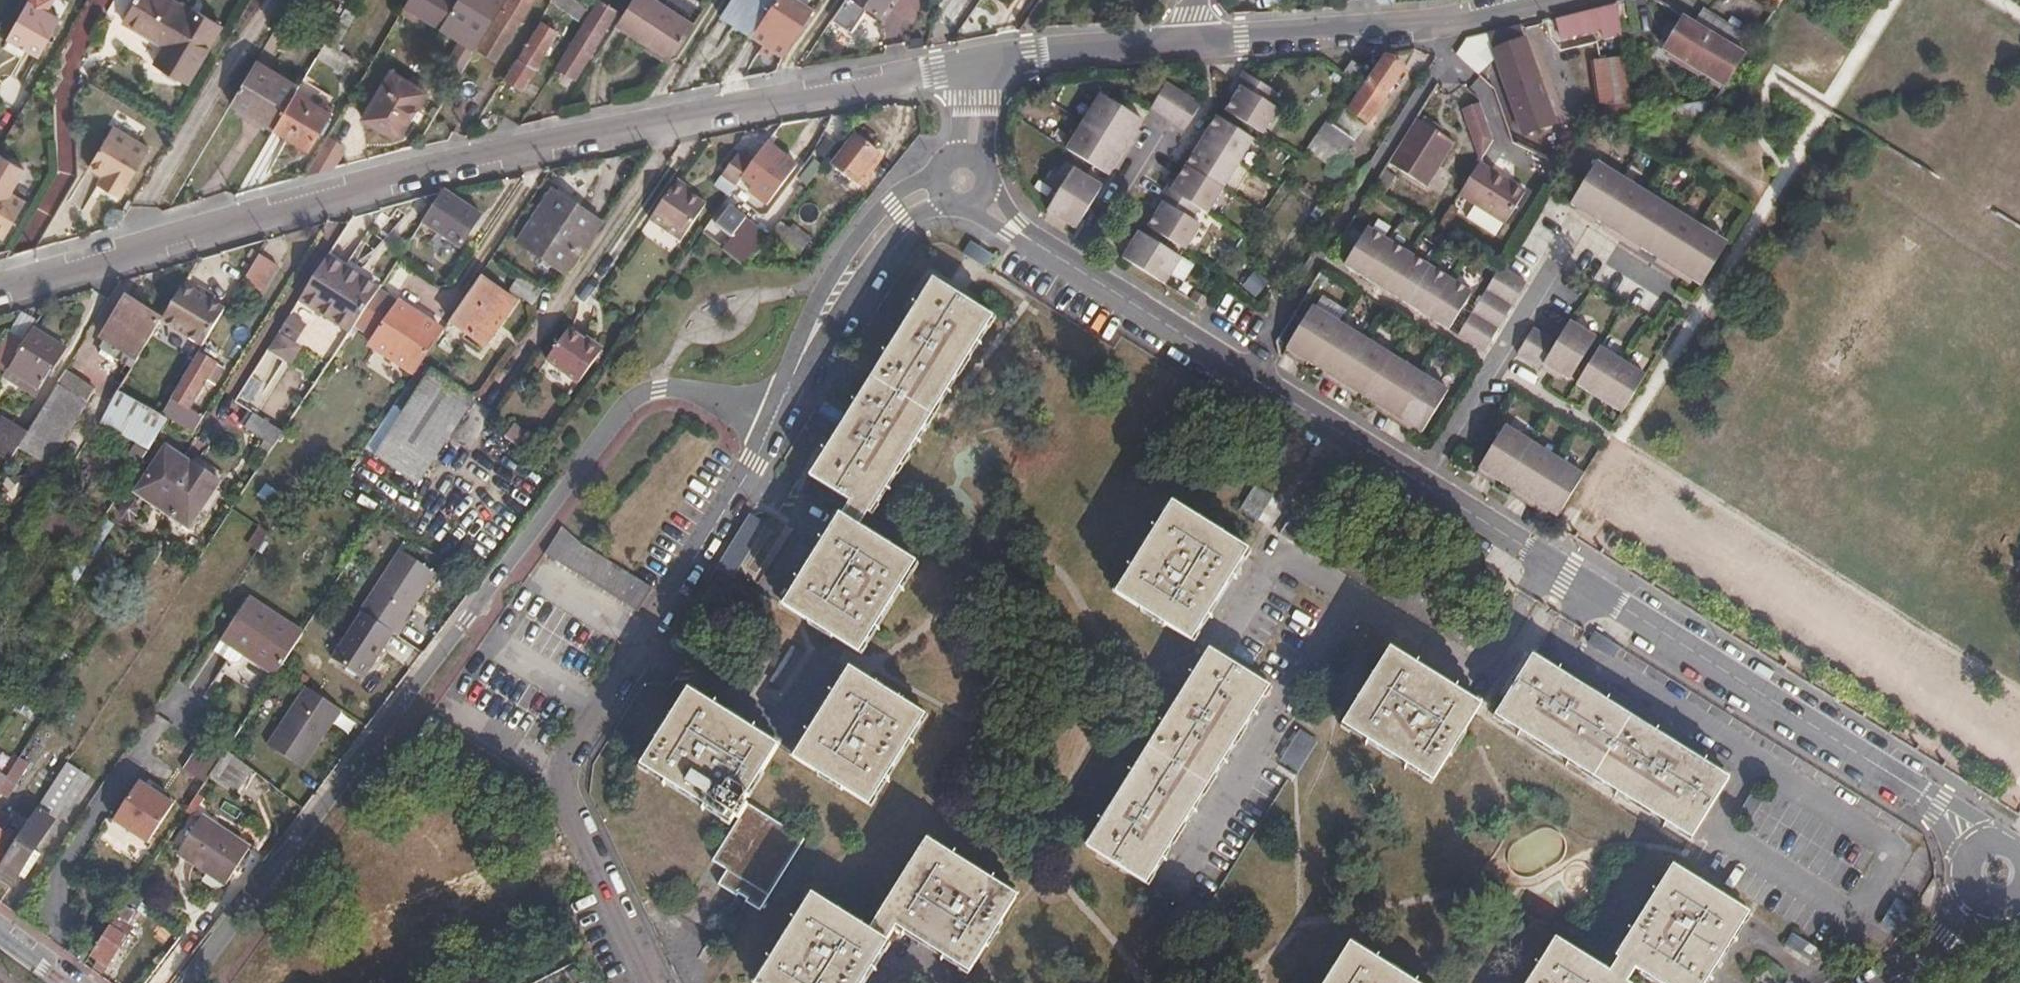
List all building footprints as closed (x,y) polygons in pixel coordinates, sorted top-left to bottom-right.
[(38,0),(29,0),(8,34),(39,53),(62,15),(38,0)] [(187,0),(143,0),(133,18),(173,41),(181,46),(172,64),(195,77),(228,20),(196,2),(195,4),(187,0)] [(361,7),(349,0),(322,47),(320,51),(346,66),(355,51),(341,42),(361,7)] [(439,30),(457,0),(409,0),(404,9),(439,30)] [(439,30),(443,33),(475,53),(507,0),(457,0),(439,30)] [(481,50),(499,61),(537,0),(512,0),(481,50)] [(605,0),(600,0),(598,3),(558,67),(576,77),(619,8),(605,0)] [(578,11),(585,0),(559,0),(578,11)] [(654,0),(633,0),(617,25),(674,62),(695,26),(654,0)] [(752,36),(763,19),(775,1),(776,0),(734,0),(723,17),(752,36)] [(775,1),(790,9),(796,0),(776,0),(775,1)] [(885,15),(894,0),(862,0),(885,15)] [(777,28),(790,9),(775,1),(763,19),(777,28)] [(1605,4),(1610,38),(1622,36),(1617,1),(1605,4)] [(1603,39),(1610,38),(1605,4),(1586,9),(1557,16),(1561,35),(1601,24),(1603,39)] [(1747,54),(1687,18),(1668,50),(1726,86),(1747,54)] [(763,19),(752,36),(784,56),(795,39),(777,28),(763,19)] [(561,30),(546,21),(510,79),(525,88),(561,30)] [(1532,62),(1517,25),(1483,33),(1526,135),(1557,123),(1535,69),(1539,67),(1537,60),(1532,62)] [(443,33),(439,30),(434,38),(439,41),(443,33)] [(181,46),(173,41),(163,59),(172,64),(181,46)] [(1406,68),(1388,57),(1352,110),(1370,122),(1406,68)] [(234,103),(276,126),(298,87),(302,82),(261,58),(234,103)] [(1614,60),(1620,103),(1632,101),(1625,59),(1614,60)] [(1620,103),(1614,60),(1599,63),(1605,105),(1620,103)] [(1360,67),(1352,61),(1344,73),(1352,79),(1360,67)] [(407,82),(391,72),(361,121),(394,141),(402,139),(429,94),(407,82)] [(1279,94),(1244,73),(1236,85),(1243,89),(1237,97),(1229,111),(1266,134),(1280,112),(1272,107),(1279,94)] [(1163,116),(1178,90),(1166,83),(1151,109),(1163,116)] [(1243,89),(1236,85),(1231,93),(1237,97),(1243,89)] [(298,87),(276,126),(310,146),(333,107),(298,87)] [(1178,90),(1163,116),(1175,123),(1190,98),(1178,90)] [(1084,121),(1127,147),(1144,118),(1127,108),(1101,93),(1084,121)] [(1190,98),(1175,123),(1186,130),(1201,104),(1190,98)] [(1494,140),(1481,101),(1466,107),(1482,158),(1494,140)] [(1205,139),(1242,162),(1257,138),(1219,115),(1210,130),(1205,139)] [(1448,129),(1427,116),(1424,120),(1445,134),(1448,129)] [(1424,120),(1421,118),(1393,162),(1429,184),(1455,140),(1445,134),(1424,120)] [(157,142),(121,121),(96,162),(111,171),(116,174),(112,182),(128,191),(157,142)] [(1110,175),(1127,147),(1084,121),(1067,148),(1110,175)] [(1354,144),(1325,124),(1308,148),(1337,168),(1354,144)] [(1206,127),(1200,136),(1205,139),(1210,130),(1206,127)] [(1199,149),(1205,139),(1200,136),(1194,146),(1199,149)] [(342,145),(327,137),(304,175),(336,167),(342,155),(337,153),(342,145)] [(881,156),(857,138),(837,166),(862,184),(866,177),(873,168),(881,156)] [(1242,162),(1205,139),(1199,149),(1189,164),(1227,187),(1242,162)] [(752,169),(748,175),(758,182),(751,193),(776,209),(804,166),(771,143),(752,169)] [(736,191),(748,175),(752,169),(736,158),(721,180),(736,191)] [(1597,222),(1623,179),(1596,162),(1569,205),(1597,222)] [(1227,187),(1189,164),(1179,181),(1174,189),(1202,206),(1212,212),(1227,187)] [(1523,191),(1479,164),(1459,197),(1475,207),(1466,221),(1494,236),(1501,223),(1505,225),(1523,191)] [(1104,185),(1075,167),(1048,209),(1078,228),(1104,185)] [(877,170),(873,168),(866,177),(870,180),(877,170)] [(116,174),(111,171),(106,179),(112,182),(116,174)] [(725,207),(736,214),(751,193),(758,182),(748,175),(736,191),(725,207)] [(1179,181),(1174,177),(1169,185),(1174,189),(1179,181)] [(1648,194),(1623,179),(1597,222),(1621,237),(1648,194)] [(0,180),(0,229),(8,234),(29,196),(0,180)] [(1202,206),(1174,189),(1169,185),(1161,199),(1166,202),(1160,211),(1152,226),(1189,248),(1203,225),(1193,219),(1202,206)] [(708,207),(676,186),(650,223),(681,245),(708,207)] [(485,215),(447,189),(426,222),(427,222),(443,233),(449,236),(465,246),(485,215)] [(602,226),(552,193),(518,245),(567,279),(602,226)] [(1648,194),(1621,237),(1648,254),(1675,211),(1648,194)] [(1166,202),(1161,199),(1155,209),(1160,211),(1166,202)] [(770,238),(736,214),(725,207),(715,221),(727,229),(759,252),(770,238)] [(1675,211),(1648,254),(1674,271),(1701,228),(1675,211)] [(715,246),(727,229),(715,221),(703,238),(715,246)] [(780,224),(770,238),(801,259),(815,238),(798,227),(794,233),(780,224)] [(1701,228),(1674,271),(1700,287),(1727,244),(1701,228)] [(1346,267),(1367,280),(1390,243),(1369,230),(1346,267)] [(1183,257),(1141,231),(1125,257),(1167,284),(1183,257)] [(449,236),(443,233),(440,237),(446,241),(449,236)] [(967,241),(960,253),(982,267),(991,255),(967,241)] [(1390,243),(1367,280),(1388,293),(1411,256),(1390,243)] [(277,261),(260,251),(244,277),(262,288),(277,261)] [(1411,256),(1388,293),(1408,306),(1431,268),(1411,256)] [(358,324),(380,290),(328,257),(302,299),(282,330),(332,364),(353,331),(358,324)] [(1453,282),(1431,268),(1408,306),(1429,319),(1453,282)] [(1495,281),(1518,297),(1527,283),(1503,269),(1495,281)] [(849,500),(841,511),(859,522),(867,509),(870,512),(994,312),(932,275),(807,474),(849,500)] [(552,300),(518,279),(510,293),(518,298),(543,314),(552,300)] [(515,303),(480,280),(453,321),(489,344),(515,303)] [(177,293),(162,317),(204,343),(226,306),(185,281),(177,293)] [(1509,312),(1518,297),(1495,281),(1485,297),(1509,312)] [(1473,295),(1453,282),(1429,319),(1450,332),(1473,295)] [(382,288),(380,290),(358,324),(376,336),(372,342),(405,363),(420,373),(447,330),(383,290),(382,288)] [(1211,298),(1199,291),(1192,299),(1206,308),(1211,298)] [(138,356),(162,317),(125,294),(101,334),(138,356)] [(1477,309),(1501,325),(1509,312),(1485,297),(1477,309)] [(1289,349),(1316,366),(1342,325),(1315,307),(1289,349)] [(1501,325),(1477,309),(1468,324),(1492,339),(1501,325)] [(29,332),(11,361),(8,366),(43,387),(73,338),(39,317),(29,332)] [(11,361),(29,332),(14,323),(0,345),(0,355),(11,361)] [(1492,339),(1468,324),(1459,338),(1484,353),(1492,339)] [(1555,345),(1546,359),(1541,367),(1567,384),(1594,341),(1568,324),(1555,345)] [(1342,325),(1316,366),(1342,382),(1368,341),(1342,325)] [(1522,345),(1546,359),(1555,345),(1531,331),(1522,345)] [(601,358),(569,336),(547,367),(580,389),(601,358)] [(1395,358),(1368,341),(1342,382),(1370,399),(1395,358)] [(1546,359),(1522,345),(1515,357),(1539,372),(1541,367),(1546,359)] [(1573,387),(1597,403),(1621,366),(1597,351),(1573,387)] [(223,366),(200,352),(165,412),(198,432),(206,419),(189,409),(211,374),(216,377),(223,366)] [(1422,375),(1395,358),(1370,399),(1398,416),(1422,375)] [(132,365),(126,361),(99,404),(105,408),(118,387),(132,365)] [(420,373),(405,363),(398,377),(411,386),(418,375),(420,373)] [(1621,366),(1597,403),(1619,417),(1642,380),(1621,366)] [(58,385),(87,403),(95,390),(67,372),(58,385)] [(1451,393),(1422,375),(1398,416),(1426,434),(1451,393)] [(390,441),(433,468),(474,404),(431,376),(428,382),(390,441)] [(48,466),(87,403),(58,385),(32,427),(19,448),(48,466)] [(1503,484),(1530,442),(1503,426),(1477,467),(1503,484)] [(422,486),(433,468),(390,441),(379,458),(422,486)] [(1530,442),(1503,484),(1530,500),(1556,459),(1530,442)] [(220,482),(167,448),(138,492),(192,528),(220,482)] [(422,486),(379,458),(377,461),(420,489),(422,486)] [(1556,459),(1530,500),(1557,517),(1583,475),(1556,459)] [(1249,553),(1172,506),(1118,593),(1194,640),(1222,596),(1249,553)] [(1258,536),(1262,539),(1276,516),(1259,506),(1244,527),(1258,536)] [(841,511),(838,509),(780,602),(858,651),(916,558),(910,554),(895,545),(862,524),(859,522),(841,511)] [(767,527),(748,518),(706,585),(721,595),(729,583),(767,527)] [(541,557),(638,614),(655,587),(652,586),(632,573),(586,545),(582,542),(564,530),(559,527),(541,557)] [(367,622),(369,623),(399,645),(404,648),(413,636),(410,634),(444,587),(408,562),(367,622)] [(659,590),(655,587),(638,614),(643,617),(659,590)] [(310,641),(258,604),(231,645),(251,659),(282,681),(285,677),(310,641)] [(399,645),(369,623),(337,669),(367,691),(399,645)] [(251,659),(231,645),(222,658),(242,673),(251,659)] [(797,653),(787,647),(766,685),(775,690),(782,694),(803,657),(797,653)] [(1434,677),(1391,650),(1343,725),(1432,780),(1470,717),(1478,704),(1434,677)] [(1267,686),(1210,651),(1089,846),(1145,882),(1170,843),(1229,747),(1267,686)] [(1557,671),(1532,656),(1496,715),(1690,836),(1727,776),(1670,741),(1574,681),(1557,671)] [(924,718),(849,670),(826,707),(796,755),(871,801),(924,718)] [(779,742),(686,684),(651,740),(637,762),(670,785),(728,826),(734,817),(779,742)] [(348,718),(312,695),(273,754),(309,778),(348,718)] [(1298,730),(1278,763),(1296,775),(1318,743),(1298,730)] [(214,781),(234,796),(251,771),(230,757),(214,781)] [(251,771),(234,796),(239,799),(256,775),(251,771)] [(175,802),(139,779),(112,822),(147,844),(175,802)] [(807,837),(745,799),(734,817),(737,820),(725,838),(711,861),(726,870),(716,884),(737,897),(739,894),(746,898),(744,902),(759,911),(807,837)] [(39,808),(0,866),(0,875),(13,884),(55,819),(39,808)] [(188,862),(213,826),(203,819),(178,854),(188,862)] [(12,838),(3,832),(5,828),(0,825),(0,857),(12,838)] [(213,826),(188,862),(224,888),(249,853),(213,826)] [(868,927),(887,940),(897,923),(970,968),(997,927),(1020,893),(925,835),(880,908),(877,912),(868,927)] [(1671,866),(1616,955),(1617,956),(1607,972),(1554,940),(1527,982),(1624,982),(1623,982),(1628,974),(1634,966),(1662,982),(1703,982),(1721,954),(1747,914),(1671,866)] [(809,891),(764,963),(754,979),(759,982),(862,982),(887,940),(868,927),(809,891)] [(141,907),(131,900),(121,914),(132,920),(141,907)] [(1913,911),(1896,902),(1880,926),(1896,936),(1901,928),(1913,911)] [(133,932),(117,921),(92,957),(109,968),(133,932)] [(1820,951),(1792,934),(1784,949),(1811,965),(1820,951)] [(1349,945),(1325,982),(1410,982),(1349,945)]
